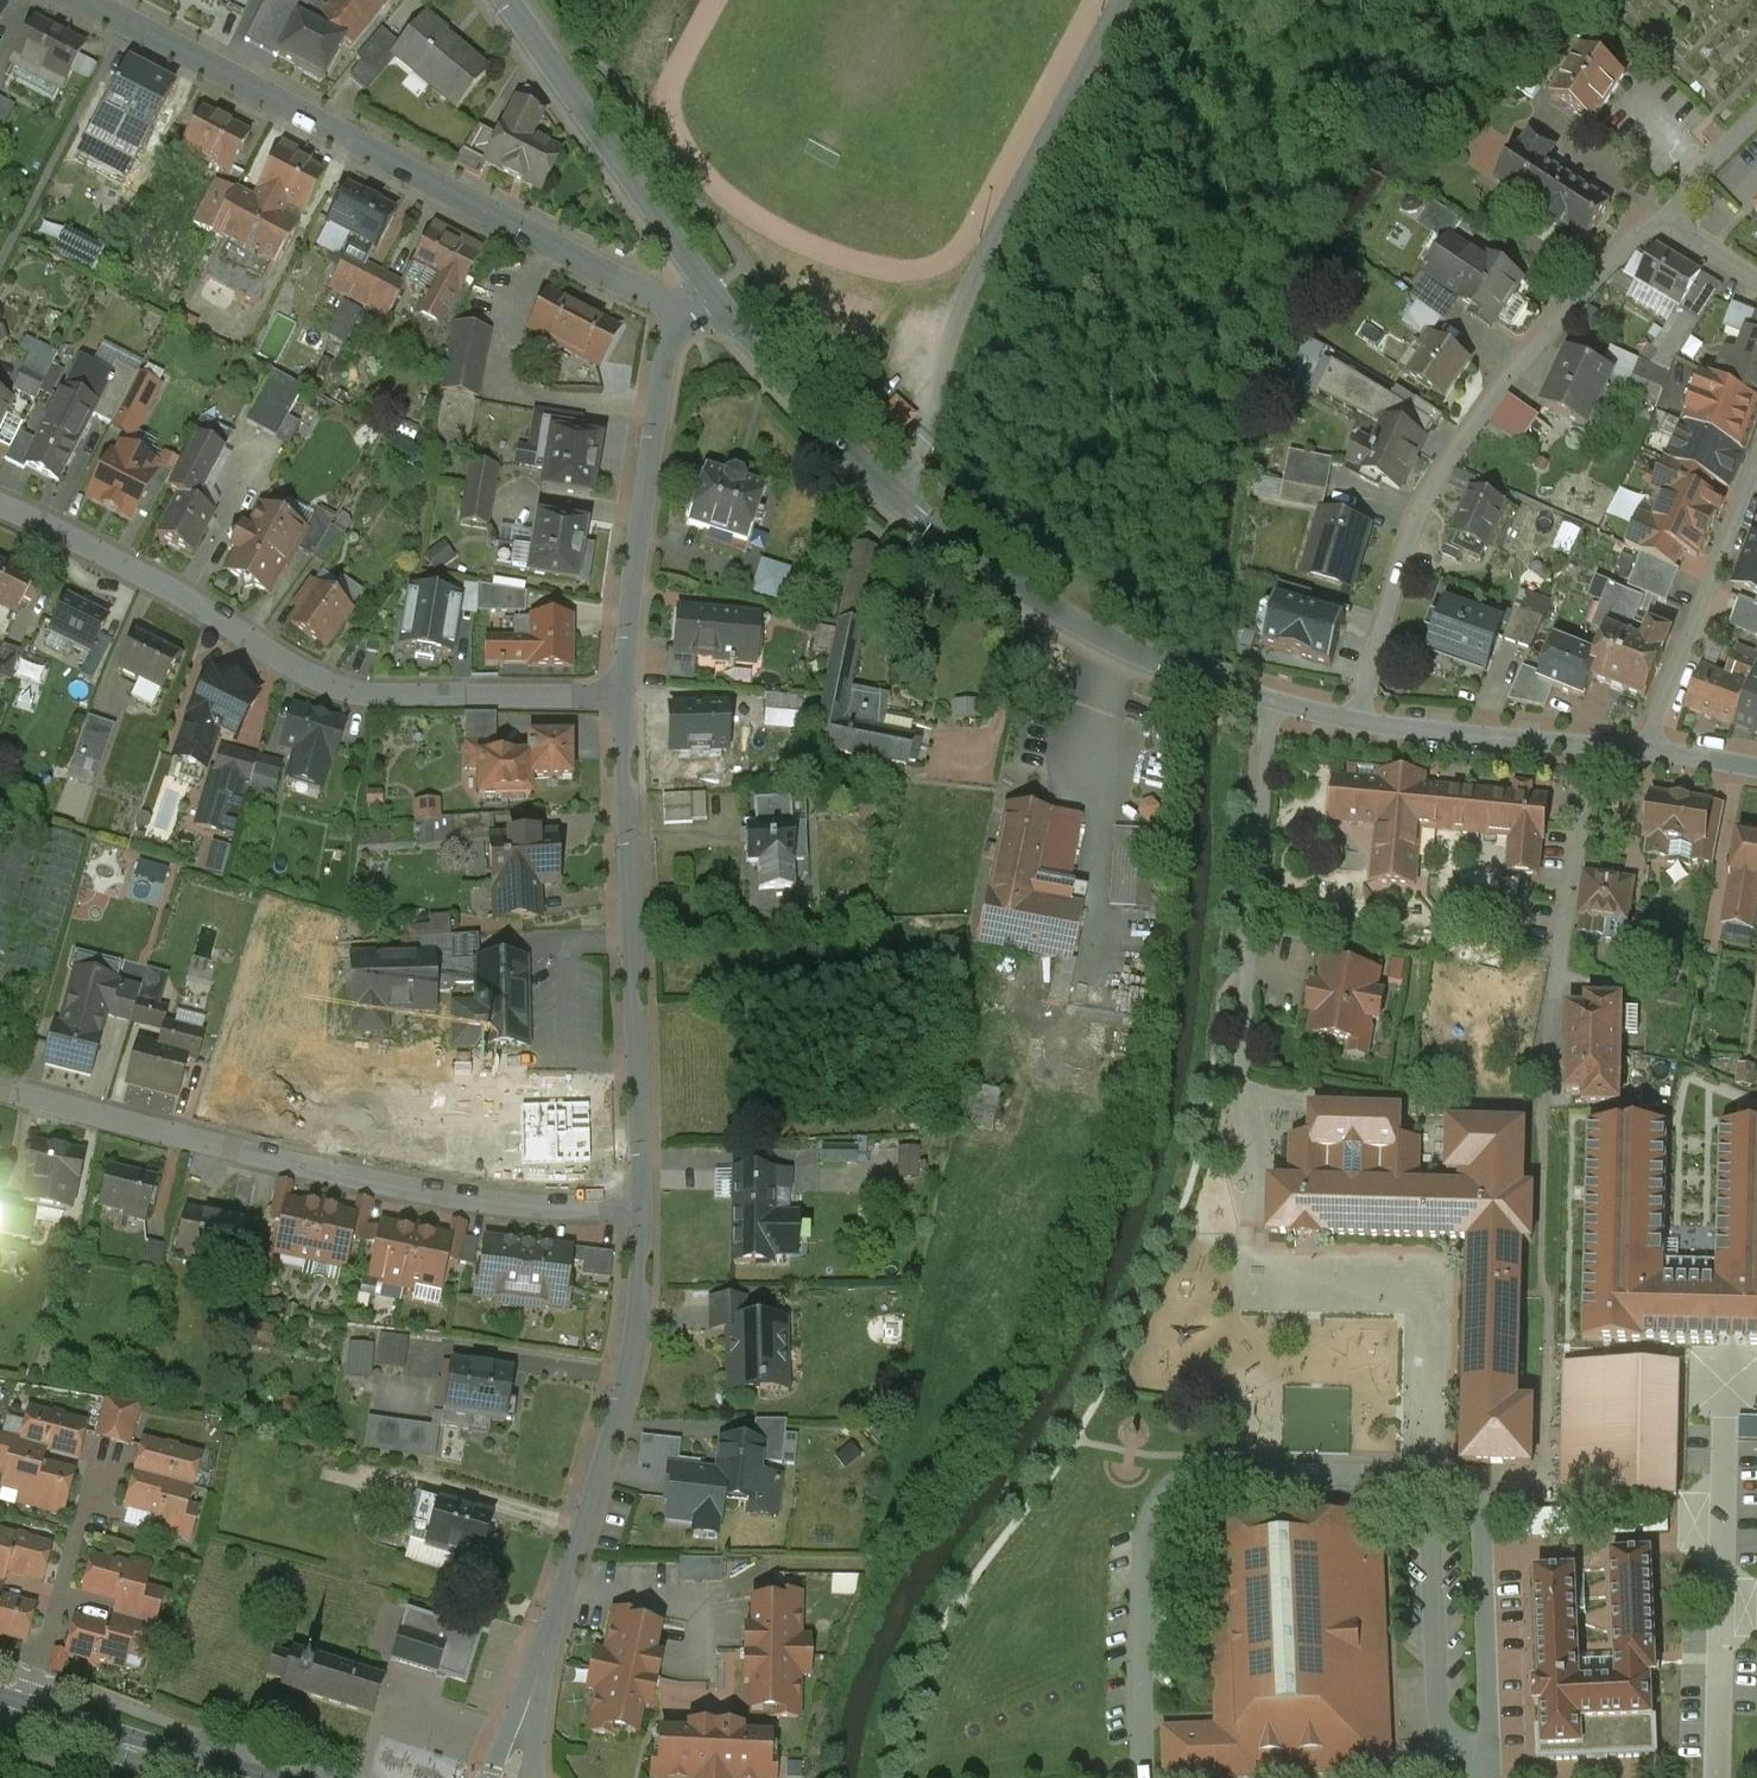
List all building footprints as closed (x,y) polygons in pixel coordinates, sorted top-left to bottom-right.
[(326,8),(315,0),(266,0),(245,42),(276,58),(277,55),(297,65),(295,68),(319,81),(321,78),(323,79),(342,43),(350,47),(389,0),(333,0),(326,8)] [(447,33),(426,15),(400,46),(392,55),(456,109),(487,73),(444,37),(447,33)] [(1596,34),(1574,20),(1567,31),(1589,46),(1596,34)] [(63,38),(34,23),(11,66),(33,78),(36,70),(63,84),(82,48),(79,47),(81,43),(65,34),(63,38)] [(380,30),(356,59),(371,71),(388,51),(392,55),(400,46),(380,30)] [(1626,77),(1583,49),(1565,77),(1559,73),(1553,84),(1558,87),(1552,96),(1595,124),(1626,77)] [(172,88),(128,65),(103,113),(146,137),(172,88)] [(1540,89),(1509,68),(1501,80),(1533,101),(1540,89)] [(0,104),(0,133),(12,110),(0,104)] [(516,105),(506,125),(505,124),(498,138),(484,164),(486,164),(539,193),(560,154),(530,137),(540,117),(516,105)] [(249,136),(201,111),(181,149),(229,174),(249,136)] [(498,138),(478,127),(453,164),(479,177),(486,164),(484,164),(498,138)] [(1547,143),(1531,133),(1521,147),(1538,158),(1547,143)] [(160,148),(136,136),(117,171),(141,184),(160,148)] [(311,160),(282,145),(258,190),(259,191),(303,215),(304,215),(325,176),(307,167),(311,160)] [(1521,147),(1519,146),(1495,183),(1547,216),(1543,221),(1560,232),(1563,227),(1587,242),(1611,205),(1538,158),(1521,147)] [(216,182),(194,224),(213,234),(235,191),(216,182)] [(96,271),(106,247),(65,228),(78,198),(51,186),(26,240),(96,271)] [(257,196),(241,187),(238,193),(235,191),(213,234),(225,241),(275,267),(276,267),(298,225),(303,215),(259,191),(257,196)] [(394,213),(347,188),(327,226),(354,240),(374,250),(375,251),(394,213)] [(1463,223),(1433,203),(1424,217),(1454,236),(1463,223)] [(481,250),(435,226),(410,272),(411,273),(414,267),(437,278),(427,297),(421,294),(420,297),(425,300),(418,313),(440,325),(481,250)] [(354,240),(329,288),(347,297),(357,277),(359,278),(364,268),(374,250),(354,240)] [(1483,262),(1450,240),(1427,276),(1460,298),(1483,262)] [(275,267),(225,241),(205,279),(255,305),(275,267)] [(1722,287),(1658,248),(1637,283),(1686,312),(1701,321),(1722,287)] [(1460,298),(1458,300),(1495,324),(1512,298),(1511,298),(1522,281),(1523,281),(1524,280),(1487,256),(1483,262),(1460,298)] [(359,278),(357,277),(347,297),(365,307),(370,298),(370,297),(382,274),(370,267),(364,268),(359,278)] [(404,286),(382,274),(370,297),(370,298),(381,303),(376,312),(387,317),(404,286)] [(1456,307),(1422,285),(1413,299),(1446,323),(1456,307)] [(618,331),(548,294),(529,330),(599,367),(618,331)] [(1733,306),(1724,329),(1748,338),(1739,360),(1725,355),(1716,380),(1748,397),(1756,401),(1756,314),(1756,315),(1733,306)] [(1701,321),(1686,312),(1652,366),(1671,374),(1682,350),(1701,321)] [(481,397),(493,328),(454,321),(442,390),(481,397)] [(1470,361),(1430,335),(1421,349),(1426,353),(1410,377),(1444,400),(1470,361)] [(57,354),(26,338),(19,352),(30,357),(25,367),(46,377),(46,378),(57,354)] [(1416,346),(1400,370),(1410,377),(1426,353),(1421,349),(1416,346)] [(1613,374),(1569,353),(1544,407),(1588,428),(1613,374)] [(36,441),(25,464),(26,465),(58,481),(92,416),(111,425),(137,375),(116,365),(112,373),(80,357),(36,441)] [(1652,366),(1639,361),(1631,378),(1664,392),(1671,374),(1652,366)] [(1382,426),(1373,445),(1362,440),(1350,466),(1367,474),(1364,481),(1379,488),(1382,482),(1400,491),(1425,440),(1425,441),(1432,427),(1439,430),(1444,419),(1418,402),(1411,412),(1349,375),(1350,373),(1333,363),(1318,394),(1382,426)] [(46,377),(25,367),(14,389),(35,399),(46,377)] [(303,388),(271,371),(244,421),(276,439),(303,388)] [(1703,374),(1702,376),(1704,377),(1686,423),(1685,422),(1684,424),(1686,425),(1744,453),(1756,419),(1756,401),(1748,397),(1716,380),(1703,374)] [(137,375),(111,425),(127,434),(127,433),(133,435),(144,414),(145,414),(159,387),(137,375)] [(1509,393),(1490,421),(1521,442),(1540,415),(1509,393)] [(0,396),(0,424),(11,401),(0,396)] [(455,408),(480,408),(480,396),(455,396),(455,408)] [(905,427),(916,414),(896,396),(885,410),(905,427)] [(145,414),(144,414),(133,435),(164,451),(175,430),(145,414)] [(233,434),(202,417),(192,435),(196,438),(197,436),(224,451),(233,434)] [(1744,453),(1686,425),(1669,462),(1715,483),(1728,488),(1744,453)] [(19,433),(5,460),(24,470),(26,465),(25,464),(36,441),(19,433)] [(133,435),(127,433),(127,434),(93,499),(131,518),(165,452),(164,451),(133,435)] [(599,442),(552,434),(543,490),(590,498),(599,442)] [(196,438),(168,490),(179,496),(179,495),(196,504),(224,451),(197,436),(196,438)] [(1334,460),(1290,452),(1284,483),(1328,492),(1334,460)] [(1669,462),(1666,460),(1652,491),(1662,495),(1664,501),(1652,527),(1638,521),(1626,547),(1642,554),(1676,569),(1683,552),(1698,559),(1705,544),(1706,544),(1718,518),(1717,518),(1724,502),(1709,496),(1715,483),(1669,462)] [(497,466),(471,462),(466,492),(492,496),(497,466)] [(724,475),(705,469),(694,502),(689,505),(686,514),(689,519),(687,524),(747,543),(765,488),(745,482),(745,481),(741,473),(732,471),(725,474),(724,475)] [(1328,492),(1284,483),(1281,499),(1323,507),(1328,492)] [(1507,506),(1473,490),(1453,533),(1488,549),(1507,506)] [(492,496),(466,492),(461,522),(487,526),(492,496)] [(196,504),(179,495),(179,496),(157,536),(192,555),(214,513),(196,504)] [(307,532),(261,508),(249,531),(243,528),(241,527),(240,529),(241,529),(239,532),(229,535),(233,545),(231,547),(230,549),(232,550),(232,549),(238,553),(227,573),(240,580),(241,581),(242,581),(252,586),(253,588),(254,587),(267,594),(283,564),(288,567),(292,560),(307,532)] [(1371,526),(1322,512),(1304,573),(1353,588),(1371,526)] [(585,526),(538,518),(532,552),(497,546),(494,568),(529,574),(575,582),(576,582),(585,583),(588,563),(579,561),(585,526)] [(330,526),(313,558),(328,567),(345,535),(330,526)] [(1755,535),(1735,587),(1756,595),(1756,536),(1755,535)] [(445,539),(424,554),(435,568),(455,554),(445,539)] [(878,549),(854,544),(838,624),(861,628),(878,549)] [(1676,569),(1642,554),(1629,588),(1667,603),(1680,571),(1676,569)] [(785,596),(790,562),(760,558),(755,592),(785,596)] [(0,565),(0,606),(16,614),(33,582),(0,565)] [(349,608),(358,597),(323,568),(313,580),(349,608)] [(1616,587),(1598,580),(1591,597),(1606,603),(1596,628),(1607,632),(1608,631),(1663,652),(1671,634),(1650,626),(1647,634),(1630,627),(1640,602),(1616,592),(1616,590),(1614,589),(1616,587)] [(350,613),(310,584),(293,607),(299,611),(290,624),(324,648),(350,613)] [(1313,593),(1281,584),(1277,598),(1309,607),(1313,593)] [(526,593),(477,585),(477,612),(525,614),(526,593)] [(403,588),(394,660),(459,667),(467,595),(403,588)] [(1309,607),(1277,598),(1275,604),(1271,602),(1265,606),(1257,633),(1260,639),(1265,640),(1263,646),(1332,666),(1345,618),(1309,607)] [(107,620),(67,599),(50,633),(90,653),(107,620)] [(1503,625),(1447,605),(1430,652),(1432,653),(1434,647),(1455,654),(1454,658),(1486,669),(1485,671),(1487,672),(1503,625)] [(1544,620),(1514,610),(1504,640),(1531,650),(1544,620)] [(759,619),(679,611),(675,652),(716,656),(715,663),(729,664),(728,668),(732,669),(732,668),(734,668),(734,662),(752,664),(754,642),(757,642),(759,619)] [(818,626),(778,615),(774,631),(800,638),(800,636),(815,640),(818,627),(818,626)] [(571,620),(514,619),(513,640),(499,640),(499,662),(485,661),(485,664),(498,664),(498,667),(503,667),(503,664),(529,664),(529,667),(571,667),(571,620)] [(831,656),(812,747),(905,766),(906,762),(915,764),(918,745),(910,743),(911,738),(880,732),(887,698),(848,690),(861,628),(838,624),(836,631),(831,656)] [(836,631),(818,627),(815,640),(813,653),(831,656),(836,631)] [(1663,652),(1608,631),(1607,632),(1598,657),(1590,677),(1594,679),(1646,699),(1664,653),(1663,652)] [(135,634),(117,670),(161,692),(180,656),(135,634)] [(1578,642),(1559,634),(1556,640),(1542,675),(1539,682),(1554,688),(1585,700),(1594,679),(1590,677),(1598,657),(1578,649),(1580,642),(1578,641),(1578,642)] [(3,645),(0,653),(0,677),(10,680),(20,651),(3,645)] [(1703,670),(1687,709),(1734,726),(1756,671),(1756,661),(1737,653),(1726,679),(1703,670)] [(1542,675),(1524,668),(1509,701),(1546,709),(1554,688),(1539,682),(1542,675)] [(99,677),(86,671),(75,696),(88,702),(99,677)] [(258,696),(211,672),(188,718),(178,746),(210,757),(218,733),(235,741),(258,696)] [(801,699),(766,695),(764,695),(763,712),(799,715),(801,699)] [(726,707),(670,708),(671,752),(726,750),(749,749),(749,727),(726,728),(726,707)] [(345,725),(294,709),(281,748),(296,753),(288,776),(322,786),(329,764),(332,765),(345,725)] [(496,714),(464,713),(464,745),(495,745),(496,714)] [(115,727),(88,717),(74,758),(101,767),(115,727)] [(571,737),(528,737),(528,768),(528,779),(530,779),(571,779),(571,737)] [(256,759),(223,750),(216,774),(236,780),(231,797),(245,801),(248,791),(256,759)] [(282,764),(257,757),(256,759),(248,791),(273,798),(282,764)] [(528,768),(478,769),(478,796),(530,795),(530,779),(528,779),(528,768)] [(216,774),(212,772),(196,825),(221,832),(231,797),(236,780),(216,774)] [(1426,778),(1384,774),(1383,785),(1335,780),(1331,823),(1379,827),(1374,883),(1416,887),(1421,831),(1438,832),(1442,790),(1425,789),(1426,778)] [(1515,797),(1442,790),(1438,832),(1512,839),(1508,874),(1539,877),(1542,841),(1545,842),(1548,800),(1532,798),(1533,786),(1516,784),(1515,797)] [(433,792),(420,792),(420,804),(434,804),(433,792)] [(705,794),(663,796),(664,825),(692,823),(692,821),(706,820),(705,794)] [(1711,802),(1653,794),(1646,840),(1648,840),(1646,855),(1669,858),(1669,857),(1670,857),(1672,843),(1702,848),(1703,848),(1709,805),(1710,805),(1711,802)] [(755,826),(745,827),(747,865),(757,864),(759,891),(795,889),(794,862),(807,862),(805,824),(792,824),(790,799),(754,801),(755,826)] [(1005,805),(978,943),(1056,958),(1047,1003),(1062,1006),(1082,908),(1033,899),(1050,813),(1005,805)] [(1710,805),(1709,805),(1703,848),(1702,848),(1700,862),(1714,864),(1725,808),(1710,805)] [(492,816),(450,818),(451,836),(493,834),(492,816)] [(0,819),(0,966),(47,979),(84,841),(0,819)] [(1164,832),(1139,830),(1135,884),(1161,886),(1164,832)] [(1740,832),(1731,880),(1732,880),(1724,928),(1753,934),(1756,912),(1756,835),(1740,832)] [(554,835),(491,839),(494,888),(536,886),(557,884),(554,835)] [(212,841),(206,868),(224,872),(229,844),(212,841)] [(1702,848),(1672,843),(1670,857),(1669,857),(1669,858),(1668,863),(1691,867),(1691,861),(1700,862),(1702,848)] [(129,881),(147,887),(155,865),(137,858),(129,881)] [(1633,883),(1586,876),(1581,917),(1579,932),(1625,939),(1627,923),(1628,924),(1633,883)] [(536,886),(495,888),(497,921),(538,918),(536,886)] [(449,922),(433,923),(434,938),(450,937),(449,922)] [(1753,934),(1724,928),(1721,944),(1750,949),(1753,934)] [(434,938),(404,940),(405,957),(442,956),(443,971),(452,971),(452,962),(451,937),(450,937),(434,938)] [(443,971),(442,956),(405,957),(352,958),(354,1012),(355,1012),(356,1025),(362,1032),(377,1031),(384,1024),(383,1011),(434,1010),(433,994),(449,993),(452,989),(452,985),(476,985),(476,967),(479,967),(479,962),(452,962),(452,971),(443,971)] [(1408,981),(1407,956),(1393,956),(1393,981),(1408,981)] [(1379,973),(1325,963),(1321,987),(1314,986),(1309,1013),(1316,1015),(1312,1034),(1366,1044),(1371,1019),(1376,1020),(1380,994),(1375,994),(1379,973)] [(527,1047),(525,967),(479,967),(476,967),(476,985),(476,1006),(453,1007),(454,1048),(477,1047),(478,1048),(527,1047)] [(141,989),(137,1002),(130,1022),(161,1030),(167,1009),(153,1006),(163,974),(147,969),(141,989)] [(118,982),(77,971),(62,1029),(55,1027),(45,1064),(90,1075),(99,1038),(102,1024),(99,1023),(102,1014),(98,1014),(104,993),(115,996),(118,983),(118,982)] [(141,989),(118,983),(115,996),(104,993),(98,1014),(102,1014),(130,1022),(137,1002),(141,989)] [(1689,994),(1662,989),(1659,1004),(1686,1009),(1689,994)] [(1622,1001),(1588,1000),(1588,1010),(1569,1010),(1567,1093),(1586,1094),(1585,1103),(1619,1104),(1622,1001)] [(1725,1023),(1714,1022),(1713,1034),(1723,1035),(1725,1023)] [(159,1051),(138,1045),(127,1085),(176,1098),(186,1059),(195,1062),(202,1035),(173,1027),(169,1041),(162,1039),(159,1051)] [(1755,1069),(1740,1067),(1738,1086),(1752,1088),(1755,1069)] [(1002,1091),(973,1084),(964,1125),(992,1132),(1002,1091)] [(1402,1112),(1312,1109),(1311,1140),(1328,1140),(1327,1185),(1382,1187),(1384,1142),(1401,1142),(1402,1112)] [(1582,1336),(1756,1342),(1756,1123),(1718,1121),(1714,1256),(1659,1254),(1664,1119),(1590,1117),(1582,1336)] [(1525,1125),(1449,1123),(1448,1173),(1461,1174),(1460,1189),(1523,1191),(1525,1125)] [(1460,1189),(1417,1188),(1418,1143),(1401,1142),(1384,1142),(1382,1187),(1327,1185),(1328,1140),(1311,1140),(1294,1140),(1293,1184),(1272,1184),(1271,1234),(1296,1234),(1296,1237),(1321,1238),(1321,1235),(1471,1240),(1465,1463),(1531,1465),(1532,1404),(1517,1404),(1521,1241),(1531,1241),(1532,1191),(1523,1191),(1460,1189)] [(82,1154),(35,1145),(24,1203),(37,1206),(70,1212),(82,1154)] [(856,1148),(822,1148),(822,1162),(856,1163),(856,1148)] [(917,1149),(900,1149),(900,1178),(916,1177),(916,1170),(924,1170),(924,1163),(916,1163),(917,1149)] [(125,1174),(109,1170),(100,1206),(130,1214),(129,1217),(145,1221),(155,1181),(138,1177),(138,1176),(125,1173),(125,1174)] [(789,1173),(734,1172),(732,1263),(771,1263),(772,1256),(795,1256),(796,1216),(773,1215),(773,1191),(789,1191),(789,1173)] [(312,1209),(287,1204),(285,1211),(283,1222),(276,1255),(310,1262),(322,1207),(313,1205),(312,1209)] [(330,1209),(322,1207),(310,1262),(343,1269),(350,1238),(353,1224),(354,1218),(329,1213),(330,1209)] [(285,1211),(272,1208),(269,1219),(283,1222),(285,1211)] [(185,1211),(176,1254),(214,1262),(213,1268),(236,1273),(247,1221),(227,1217),(227,1219),(185,1211)] [(398,1230),(382,1226),(381,1231),(378,1244),(371,1277),(385,1280),(384,1284),(403,1288),(400,1302),(401,1302),(417,1226),(400,1223),(398,1230)] [(366,1227),(353,1224),(350,1238),(363,1241),(366,1227)] [(434,1230),(417,1226),(401,1302),(404,1288),(424,1292),(424,1289),(438,1292),(445,1260),(448,1246),(449,1241),(433,1237),(434,1230)] [(381,1231),(366,1227),(363,1241),(378,1244),(381,1231)] [(478,1241),(465,1238),(459,1264),(473,1267),(478,1241)] [(570,1252),(485,1241),(481,1273),(478,1272),(478,1275),(481,1276),(478,1295),(475,1295),(475,1298),(566,1309),(567,1306),(563,1305),(566,1286),(569,1287),(570,1284),(566,1283),(569,1262),(570,1252)] [(148,1243),(141,1274),(159,1277),(165,1247),(148,1243)] [(461,1249),(448,1246),(445,1260),(458,1262),(461,1249)] [(585,1250),(571,1248),(570,1252),(569,1262),(583,1264),(585,1250)] [(613,1253),(585,1250),(583,1264),(582,1276),(610,1279),(613,1253)] [(783,1321),(745,1322),(744,1299),(711,1300),(712,1330),(728,1330),(730,1385),(759,1384),(759,1391),(785,1391),(783,1321)] [(409,1340),(381,1336),(377,1366),(405,1371),(409,1340)] [(372,1347),(351,1345),(349,1377),(371,1378),(372,1347)] [(511,1371),(453,1363),(446,1415),(471,1418),(490,1420),(504,1422),(504,1420),(513,1421),(515,1402),(507,1401),(511,1371)] [(1678,1368),(1566,1366),(1563,1495),(1616,1497),(1616,1501),(1621,1501),(1621,1497),(1674,1498),(1674,1497),(1676,1497),(1675,1497),(1675,1472),(1677,1472),(1677,1471),(1675,1471),(1676,1446),(1677,1447),(1678,1446),(1676,1446),(1676,1421),(1678,1421),(1678,1420),(1676,1420),(1677,1395),(1679,1395),(1677,1395),(1678,1370),(1679,1370),(1679,1369),(1678,1369),(1678,1368)] [(123,1402),(107,1399),(97,1437),(113,1441),(123,1402)] [(140,1405),(123,1402),(113,1441),(129,1445),(140,1405)] [(63,1414),(55,1412),(49,1416),(30,1411),(21,1444),(46,1450),(76,1458),(85,1425),(67,1420),(63,1414)] [(490,1420),(471,1418),(469,1431),(489,1433),(490,1420)] [(440,1429),(369,1420),(364,1449),(435,1460),(440,1429)] [(460,1432),(446,1430),(441,1461),(462,1464),(465,1443),(458,1442),(460,1432)] [(1,1438),(0,1440),(0,1455),(10,1458),(42,1466),(42,1465),(46,1450),(21,1444),(1,1438)] [(764,1445),(721,1441),(717,1473),(714,1495),(722,1496),(756,1499),(755,1503),(777,1505),(779,1478),(760,1476),(764,1445)] [(163,1447),(144,1442),(135,1475),(190,1489),(200,1457),(181,1452),(177,1446),(168,1444),(163,1447)] [(42,1466),(10,1458),(2,1488),(20,1493),(18,1502),(61,1513),(62,1511),(61,1511),(63,1504),(64,1504),(64,1502),(62,1502),(70,1474),(72,1475),(72,1473),(42,1465),(42,1466)] [(717,1473),(669,1467),(666,1489),(670,1489),(667,1520),(719,1526),(722,1496),(714,1495),(717,1473)] [(190,1489),(135,1475),(127,1507),(158,1516),(182,1522),(182,1520),(190,1489)] [(491,1517),(439,1502),(427,1547),(478,1561),(491,1517)] [(1230,1521),(1231,1536),(1233,1589),(1211,1590),(1210,1591),(1218,1777),(1278,1777),(1346,1775),(1346,1761),(1392,1759),(1383,1542),(1357,1543),(1356,1515),(1230,1521)] [(182,1522),(158,1516),(154,1531),(188,1540),(193,1523),(182,1520),(182,1522)] [(18,1534),(12,1537),(0,1534),(0,1567),(6,1568),(5,1570),(41,1579),(49,1547),(30,1542),(27,1536),(18,1534)] [(1231,1536),(1209,1537),(1211,1590),(1233,1589),(1231,1536)] [(1665,1541),(1667,1584),(1693,1583),(1691,1540),(1665,1541)] [(1576,1572),(1537,1573),(1541,1685),(1535,1685),(1536,1707),(1542,1706),(1543,1729),(1536,1729),(1538,1763),(1659,1758),(1657,1719),(1653,1719),(1652,1681),(1649,1681),(1649,1677),(1657,1677),(1652,1554),(1612,1556),(1618,1682),(1581,1684),(1576,1572)] [(126,1563),(117,1561),(111,1564),(92,1559),(84,1591),(119,1601),(139,1606),(139,1605),(148,1574),(130,1569),(126,1563)] [(800,1596),(772,1596),(772,1602),(753,1602),(752,1630),(745,1630),(744,1683),(752,1683),(751,1711),(771,1711),(770,1718),(798,1718),(799,1658),(811,1658),(811,1656),(799,1656),(800,1596)] [(6,1635),(24,1640),(33,1608),(0,1599),(0,1638),(6,1635)] [(158,1610),(139,1605),(139,1606),(119,1601),(115,1616),(153,1626),(158,1610)] [(480,1634),(408,1611),(392,1660),(465,1684),(480,1634)] [(641,1618),(614,1612),(601,1670),(590,1668),(589,1670),(601,1673),(588,1731),(615,1737),(617,1731),(636,1735),(641,1708),(648,1709),(660,1657),(653,1655),(659,1628),(640,1624),(641,1618)] [(153,1626),(115,1616),(111,1630),(131,1635),(131,1637),(149,1642),(153,1626)] [(111,1630),(76,1621),(67,1654),(85,1659),(89,1665),(98,1667),(104,1664),(122,1669),(131,1637),(131,1635),(111,1630)] [(384,1680),(292,1650),(290,1657),(274,1652),(266,1677),(282,1682),(280,1688),(372,1718),(384,1680)] [(688,1727),(688,1734),(661,1732),(660,1752),(653,1751),(652,1777),(774,1777),(775,1757),(768,1757),(769,1738),(742,1736),(742,1729),(688,1727)]
